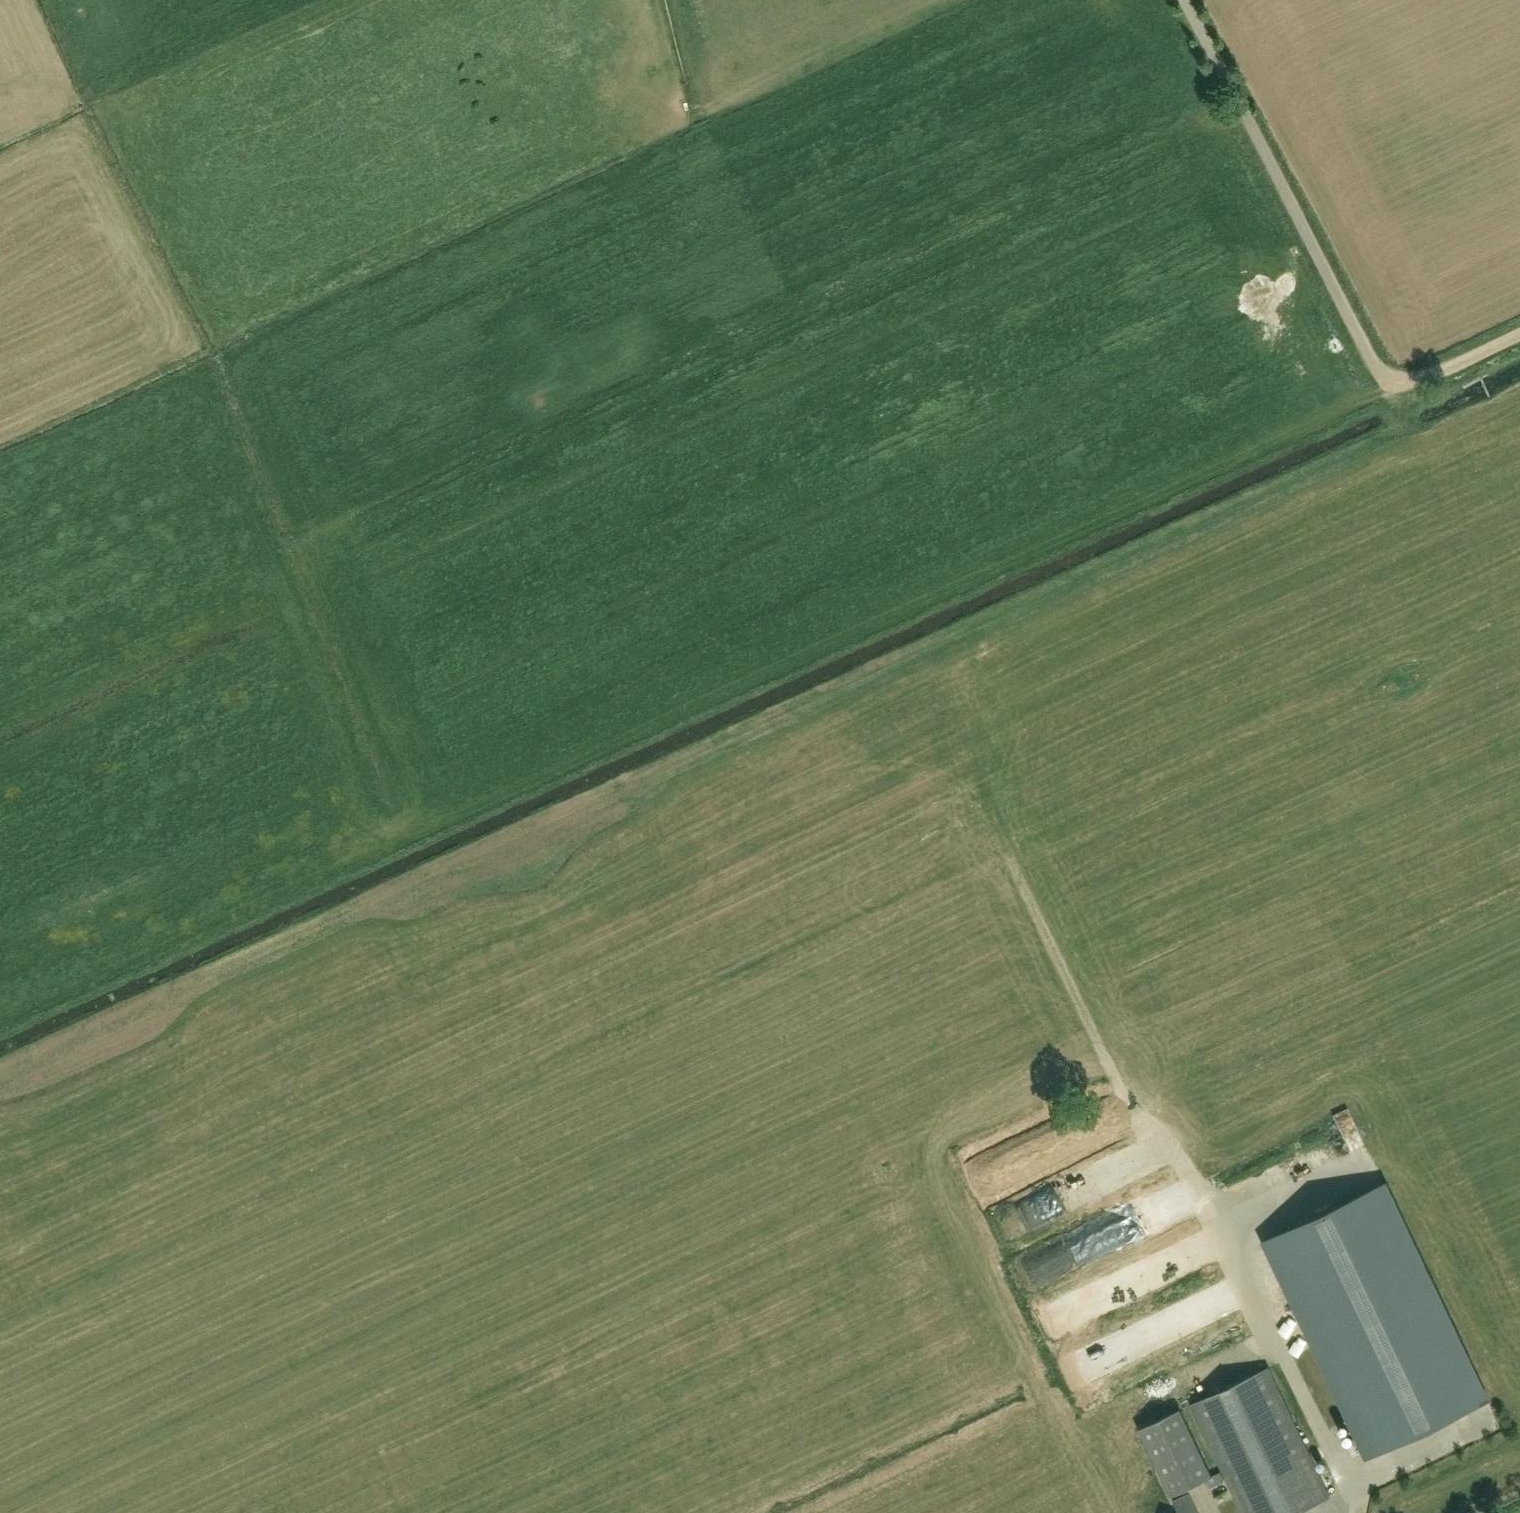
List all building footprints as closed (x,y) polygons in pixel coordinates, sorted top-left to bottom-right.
[(1266,1240),(1369,1457),(1487,1401),(1384,1183),(1266,1240)] [(1268,1367),(1191,1403),(1244,1512),(1295,1512),(1330,1496),(1268,1367)] [(1458,1424),(1477,1446),(1500,1427),(1481,1405),(1458,1424)] [(1139,1428),(1171,1495),(1213,1475),(1181,1407),(1139,1428)] [(1315,1444),(1312,1438),(1307,1440),(1310,1447),(1315,1444)] [(1199,1512),(1189,1492),(1173,1500),(1179,1512),(1199,1512)]
